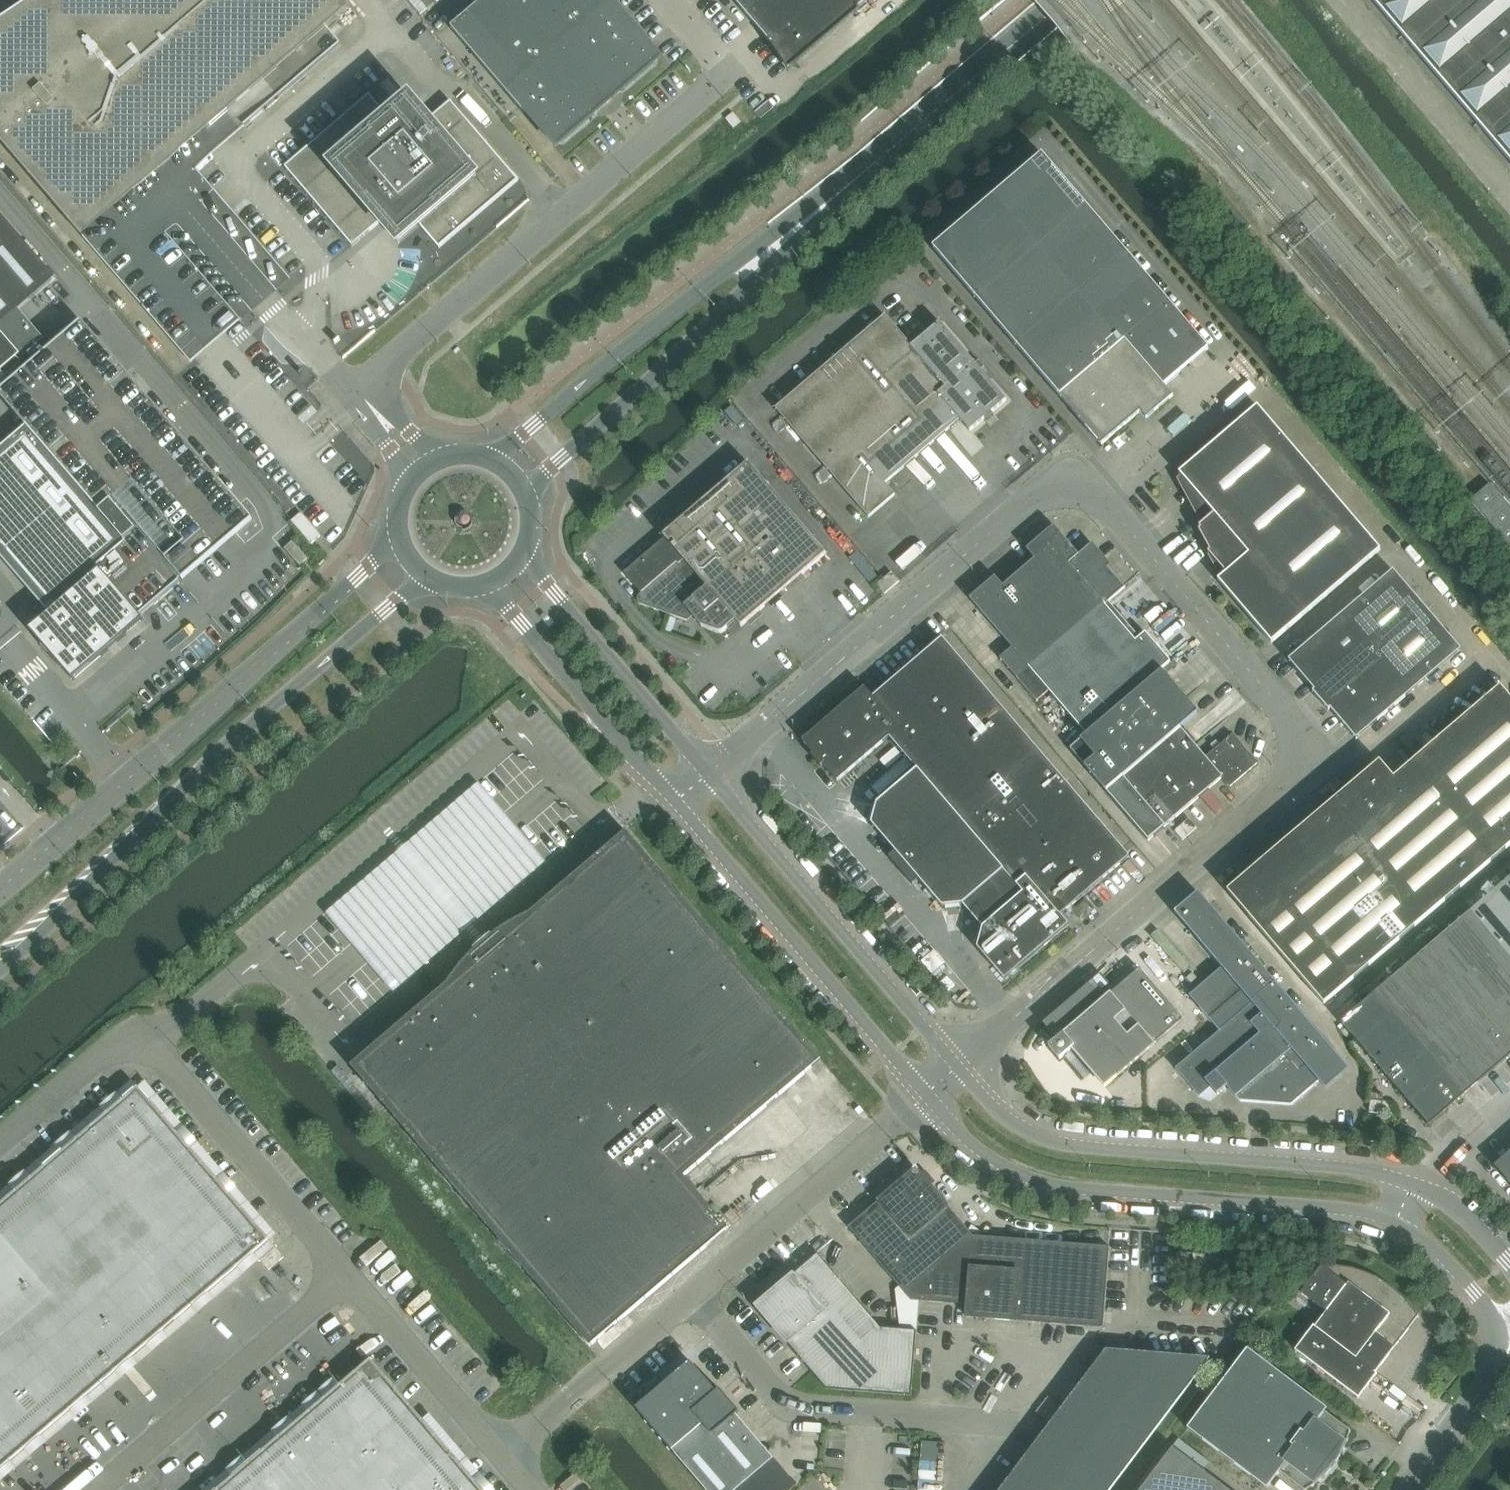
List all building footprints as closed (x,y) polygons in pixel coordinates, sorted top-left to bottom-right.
[(0,23),(0,141),(83,238),(229,112),(230,111),(243,125),(242,126),(243,128),(244,127),(245,128),(266,110),(263,107),(275,96),(278,99),(341,45),(327,29),(351,9),(343,0),(35,0),(0,23)] [(451,28),(523,113),(525,111),(551,142),(563,143),(594,116),(595,102),(598,105),(602,105),(606,105),(609,103),(611,99),(612,96),(611,92),(610,90),(624,91),(655,64),(656,52),(649,44),(630,21),(612,0),(484,0),(480,4),(451,28)] [(747,17),(770,44),(789,72),(860,11),(858,9),(870,0),(733,0),(747,17)] [(1509,162),(1509,0),(1371,0),(1509,162)] [(369,95),(284,168),(352,247),(380,224),(402,205),(420,227),(439,249),(518,181),(451,102),(428,120),(411,135),(412,137),(407,141),(397,131),(399,130),(388,117),(369,95)] [(1042,155),(933,248),(1101,446),(1140,413),(1146,420),(1154,413),(1159,409),(1173,397),(1164,387),(1208,350),(1042,155)] [(21,364),(20,362),(45,341),(19,310),(56,279),(0,214),(0,383),(21,364)] [(885,316),(776,410),(869,519),(895,496),(888,487),(885,485),(960,421),(962,424),(970,432),(1006,401),(995,388),(941,324),(911,347),(900,333),(885,316)] [(0,450),(0,542),(49,610),(55,604),(58,607),(30,631),(73,681),(74,680),(144,621),(140,617),(180,583),(144,541),(112,502),(101,512),(85,494),(122,462),(154,434),(152,431),(143,438),(104,392),(42,444),(27,427),(0,450)] [(1257,407),(1179,474),(1214,514),(1199,527),(1215,547),(1207,553),(1226,574),(1218,581),(1272,643),(1380,551),(1257,407)] [(665,539),(624,574),(641,594),(640,595),(638,598),(638,601),(639,604),(642,606),(686,621),(692,616),(701,627),(718,633),(721,633),(724,632),(731,625),(741,628),(826,555),(748,463),(663,536),(665,539)] [(1471,502),(1509,548),(1509,509),(1490,485),(1471,502)] [(301,514),(292,522),(312,544),(321,536),(301,514)] [(995,577),(969,599),(977,609),(987,619),(1011,649),(999,659),(1018,681),(1105,606),(1125,589),(1089,547),(1078,555),(1054,526),(1026,550),(1034,560),(1003,587),(995,577)] [(292,543),(285,549),(300,566),(301,565),(302,564),(307,560),(298,549),(293,543),(292,543)] [(1393,572),(1288,661),(1314,691),(1312,692),(1328,711),(1330,710),(1356,740),(1460,650),(1393,572)] [(1018,681),(1014,684),(1070,749),(1086,735),(1144,686),(1170,663),(1145,634),(1135,642),(1105,606),(1018,681)] [(865,688),(803,741),(814,754),(811,756),(821,767),(823,765),(837,782),(842,778),(889,738),(915,768),(886,795),(877,804),(871,825),(895,852),(889,858),(896,867),(897,868),(913,886),(919,882),(942,909),(963,907),(982,929),(975,935),(971,939),(986,955),(983,957),(993,968),(995,966),(1006,979),(1047,945),(1051,941),(1068,926),(1060,916),(1129,857),(942,639),(933,647),(874,698),(865,688)] [(1086,735),(1070,749),(1106,792),(1122,779),(1180,729),(1147,689),(1144,686),(1086,735)] [(1227,892),(1324,1004),(1509,846),(1509,699),(1500,688),(1394,778),(1379,762),(1303,827),(1242,879),(1227,892)] [(1122,779),(1106,792),(1106,793),(1148,841),(1164,827),(1197,799),(1209,789),(1222,778),(1230,788),(1257,765),(1232,735),(1206,758),(1180,729),(1122,779)] [(1426,733),(1417,741),(1424,748),(1433,741),(1426,733)] [(479,785),(327,915),(394,996),(547,866),(479,785)] [(1189,819),(1174,832),(1182,841),(1197,828),(1189,819)] [(360,1059),(351,1067),(582,1338),(590,1348),(606,1335),(618,1324),(729,1229),(686,1178),(821,1061),(801,1037),(799,1034),(626,832),(617,840),(543,902),(539,906),(528,915),(529,915),(530,919),(505,940),(505,944),(506,946),(482,966),(481,965),(480,965),(477,965),(476,964),(451,986),(448,984),(448,983),(448,984),(437,993),(433,996),(360,1059)] [(1340,1023),(1429,1126),(1461,1098),(1494,1071),(1509,1057),(1509,878),(1502,884),(1470,912),(1438,940),(1405,967),(1373,995),(1340,1023)] [(1198,893),(1174,913),(1232,980),(1199,1008),(1219,1032),(1175,1069),(1200,1098),(1211,1088),(1217,1095),(1228,1086),(1240,1101),(1291,1106),(1342,1062),(1314,1029),(1275,984),(1234,935),(1220,919),(1210,907),(1198,893)] [(1093,981),(1042,1024),(1056,1040),(1049,1047),(1060,1060),(1063,1057),(1073,1049),(1082,1060),(1105,1087),(1156,1043),(1183,1020),(1139,969),(1107,997),(1093,981)] [(385,1109),(345,1062),(332,1073),(372,1120),(385,1109)] [(269,1241),(142,1092),(138,1088),(0,1206),(0,1471),(269,1241)] [(1371,1101),(1369,1113),(1390,1115),(1391,1103),(1371,1101)] [(1494,1166),(1509,1185),(1509,1152),(1494,1166)] [(916,1170),(848,1228),(905,1295),(973,1237),(931,1187),(916,1170)] [(973,1237),(905,1295),(910,1301),(967,1305),(966,1318),(991,1320),(1103,1328),(1109,1248),(1107,1248),(973,1237)] [(276,1249),(261,1262),(269,1271),(284,1258),(276,1249)] [(1177,1253),(1176,1268),(1187,1269),(1189,1254),(1177,1253)] [(776,1289),(755,1307),(790,1347),(798,1356),(811,1372),(826,1390),(911,1396),(913,1369),(916,1331),(881,1328),(817,1254),(776,1289)] [(1193,1255),(1192,1265),(1204,1266),(1205,1256),(1193,1255)] [(1313,1327),(1295,1351),(1358,1399),(1377,1375),(1375,1373),(1393,1349),(1418,1316),(1407,1302),(1397,1293),(1395,1291),(1385,1283),(1382,1281),(1370,1275),(1368,1274),(1355,1270),(1353,1269),(1340,1267),(1309,1264),(1309,1266),(1321,1267),(1300,1294),(1326,1313),(1315,1328),(1313,1327)] [(1193,1269),(1193,1279),(1203,1280),(1204,1270),(1193,1269)] [(1187,1429),(1267,1489),(1279,1473),(1301,1489),(1309,1489),(1317,1484),(1326,1476),(1334,1466),(1341,1455),(1347,1444),(1351,1432),(1320,1409),(1323,1406),(1247,1349),(1187,1429)] [(1001,1489),(1111,1489),(1118,1480),(1132,1462),(1210,1359),(1106,1350),(1062,1409),(1041,1437),(1021,1463),(1001,1489)] [(218,1489),(482,1489),(422,1420),(371,1360),(218,1489)] [(636,1409),(705,1489),(738,1489),(774,1460),(753,1435),(736,1416),(739,1413),(719,1390),(716,1393),(691,1362),(636,1409)] [(1141,1489),(1228,1489),(1172,1448),(1141,1489)]
